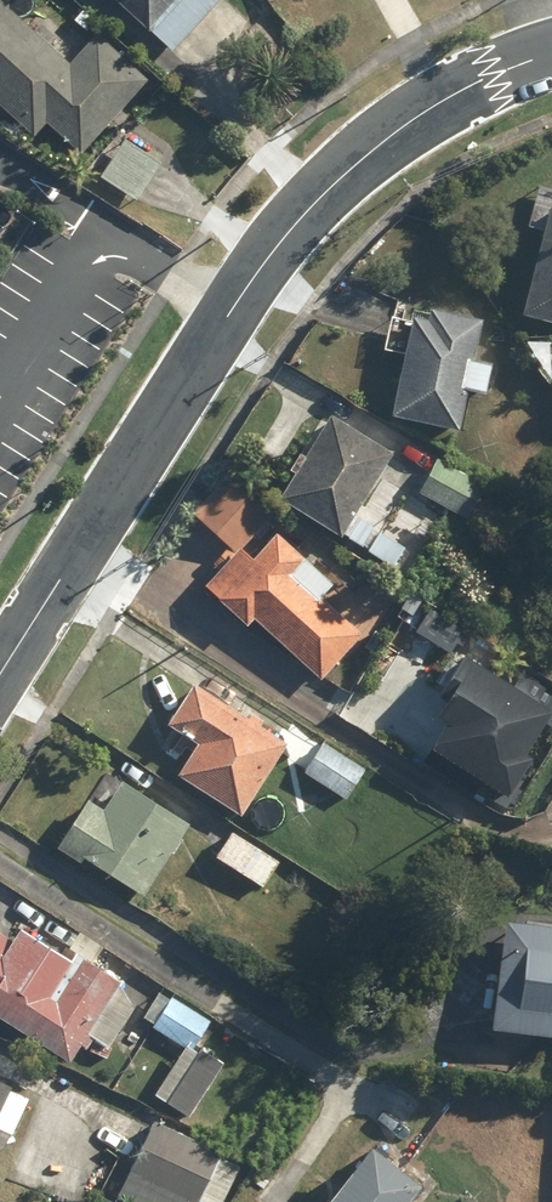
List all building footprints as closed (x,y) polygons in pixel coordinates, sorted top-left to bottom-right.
[(153,30),(172,48),(217,0),(121,0),(153,30)] [(37,137),(51,123),(82,153),(130,102),(120,92),(134,77),(124,68),(130,61),(99,32),(70,63),(46,40),(59,26),(43,11),(29,25),(17,14),(10,21),(0,12),(0,102),(37,137)] [(123,134),(97,171),(138,201),(164,164),(123,134)] [(526,311),(551,318),(551,190),(538,186),(530,221),(546,225),(526,311)] [(387,348),(405,351),(396,414),(463,424),(469,386),(487,389),(491,357),(472,354),(477,323),(452,320),(454,308),(433,305),(432,317),(392,312),(387,348)] [(396,451),(333,414),(283,499),(399,567),(416,539),(363,508),(396,451)] [(230,477),(196,510),(237,552),(208,580),(249,622),(255,617),(317,680),(374,624),(363,614),(352,626),(329,603),(337,595),(330,588),(335,583),(230,477)] [(429,758),(470,784),(477,773),(509,793),(532,757),(526,753),(551,713),(551,705),(493,667),(500,657),(476,642),(451,682),(470,694),(429,758)] [(287,742),(195,682),(173,715),(188,725),(185,730),(199,739),(178,771),(240,813),(287,742)] [(367,770),(325,740),(304,769),(346,799),(367,770)] [(81,861),(85,854),(144,894),(191,823),(112,770),(93,800),(90,799),(59,846),(81,861)] [(280,861),(233,829),(216,855),(262,886),(280,861)] [(0,917),(0,1019),(73,1063),(83,1047),(87,1049),(95,1037),(112,1048),(137,1006),(120,984),(123,981),(95,962),(106,947),(82,931),(66,955),(22,926),(19,930),(0,917)] [(507,918),(496,1028),(551,1034),(551,923),(507,918)] [(211,1020),(173,995),(172,997),(162,991),(144,1017),(187,1045),(155,1093),(189,1116),(226,1061),(205,1047),(201,1052),(193,1047),(211,1020)] [(0,1079),(0,1143),(8,1146),(31,1097),(12,1088),(13,1085),(0,1079)] [(157,1114),(118,1195),(133,1201),(188,1201),(191,1195),(205,1201),(227,1201),(244,1166),(220,1155),(224,1147),(157,1114)] [(373,1143),(326,1201),(411,1201),(426,1184),(373,1143)]
